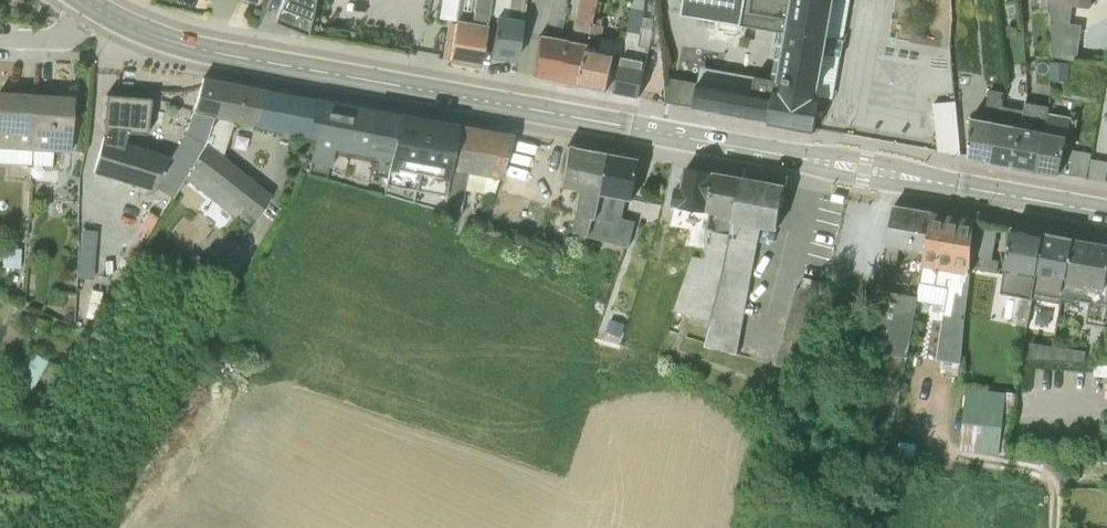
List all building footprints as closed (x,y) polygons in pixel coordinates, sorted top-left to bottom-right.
[(273,23),(306,36),(313,0),(281,0),(273,23)] [(449,61),(478,66),(487,14),(489,0),(440,0),(437,18),(452,21),(454,22),(449,61)] [(525,0),(489,0),(487,14),(495,16),(489,57),(515,61),(525,0)] [(566,0),(552,0),(543,34),(538,34),(532,76),(549,79),(560,30),(566,0)] [(572,32),(560,30),(549,79),(579,84),(597,0),(580,0),(572,32)] [(614,91),(639,96),(647,60),(646,60),(649,46),(652,29),(642,27),(641,26),(645,0),(634,0),(614,91)] [(748,0),(685,0),(682,13),(742,24),(744,24),(748,0)] [(695,101),(694,107),(768,120),(768,123),(770,124),(787,126),(795,128),(812,131),(815,132),(820,98),(814,97),(814,95),(815,88),(820,88),(835,0),(748,0),(744,24),(778,30),(786,31),(778,80),(771,79),(701,66),(699,81),(695,101)] [(814,95),(833,98),(850,0),(835,0),(820,88),(815,88),(814,95)] [(1081,52),(1082,18),(1055,17),(1054,52),(1081,52)] [(607,90),(615,51),(622,53),(626,34),(619,32),(616,40),(602,38),(604,24),(593,22),(579,84),(607,90)] [(786,31),(778,30),(775,42),(778,43),(771,79),(778,80),(786,31)] [(615,51),(607,90),(614,90),(622,53),(615,51)] [(1049,79),(1068,80),(1069,62),(1049,61),(1049,79)] [(184,178),(203,147),(222,81),(202,77),(183,132),(169,155),(124,141),(127,133),(147,134),(150,98),(105,94),(103,135),(92,172),(152,191),(154,186),(170,196),(184,178)] [(695,101),(699,81),(672,77),(671,85),(665,84),(666,102),(683,104),(684,99),(695,101)] [(270,194),(222,155),(233,121),(306,136),(314,99),(222,81),(203,147),(184,178),(233,217),(239,210),(253,221),(270,194)] [(11,148),(10,162),(29,163),(30,150),(34,88),(18,87),(18,92),(0,91),(0,148),(11,148)] [(52,89),(34,88),(30,150),(69,152),(73,96),(52,95),(52,89)] [(991,160),(1007,92),(989,88),(984,118),(971,116),(968,155),(991,160)] [(1018,94),(1007,92),(991,160),(1013,164),(1022,113),(1015,111),(1018,94)] [(307,172),(325,177),(331,154),(331,153),(371,161),(369,173),(385,176),(397,114),(314,99),(306,136),(315,139),(308,159),(310,160),(307,172)] [(1013,164),(1036,168),(1049,106),(1025,100),(1013,164)] [(938,150),(960,154),(956,101),(934,103),(938,150)] [(1078,117),(1048,111),(1036,168),(1087,177),(1090,158),(1092,153),(1072,148),(1078,117)] [(457,126),(397,114),(384,184),(445,195),(457,126)] [(457,126),(445,195),(462,198),(464,189),(492,195),(497,178),(511,136),(457,126)] [(596,219),(608,153),(569,146),(566,145),(559,186),(577,189),(570,231),(579,233),(577,246),(584,249),(592,218),(596,219)] [(632,200),(639,159),(608,153),(596,219),(592,218),(589,236),(595,238),(628,247),(635,221),(622,217),(626,199),(632,200)] [(1090,158),(1087,177),(1106,181),(1106,161),(1090,158)] [(530,170),(507,163),(498,191),(521,198),(530,170)] [(714,172),(687,167),(683,187),(677,187),(671,216),(695,221),(690,248),(691,249),(702,251),(707,223),(708,222),(709,211),(714,172)] [(730,233),(741,176),(714,172),(709,211),(717,214),(717,216),(716,230),(730,233)] [(777,229),(785,184),(741,176),(730,233),(708,229),(702,256),(692,255),(674,310),(710,319),(705,347),(738,354),(762,227),(777,229)] [(833,193),(831,200),(845,204),(847,197),(833,193)] [(462,198),(445,195),(442,212),(459,215),(462,198)] [(925,252),(932,212),(894,205),(884,261),(896,263),(899,248),(925,252)] [(974,220),(932,212),(925,252),(918,298),(946,303),(938,359),(960,361),(970,266),(974,227),(974,220)] [(993,258),(998,232),(974,227),(970,266),(998,271),(1000,260),(993,258)] [(1013,227),(1001,291),(1030,296),(1034,272),(1036,273),(1043,232),(1013,227)] [(1034,272),(1030,296),(1061,303),(1062,298),(1073,238),(1043,232),(1036,273),(1034,272)] [(1073,238),(1062,298),(1074,301),(1076,295),(1089,298),(1086,322),(1106,325),(1106,321),(1106,284),(1105,284),(1106,275),(1106,244),(1073,238)] [(916,296),(879,290),(869,349),(905,357),(916,296)] [(624,325),(610,320),(606,331),(620,337),(624,325)] [(658,355),(661,344),(644,338),(640,350),(658,355)] [(1031,342),(1029,360),(1050,361),(1053,345),(1031,342)] [(1083,363),(1086,350),(1053,345),(1050,361),(1083,363)] [(34,386),(50,357),(37,350),(21,379),(34,386)] [(1094,364),(1093,375),(1106,376),(1106,364),(1094,364)] [(967,391),(959,450),(999,455),(1006,397),(967,391)] [(1079,462),(1065,462),(1065,481),(1079,480),(1079,462)]
